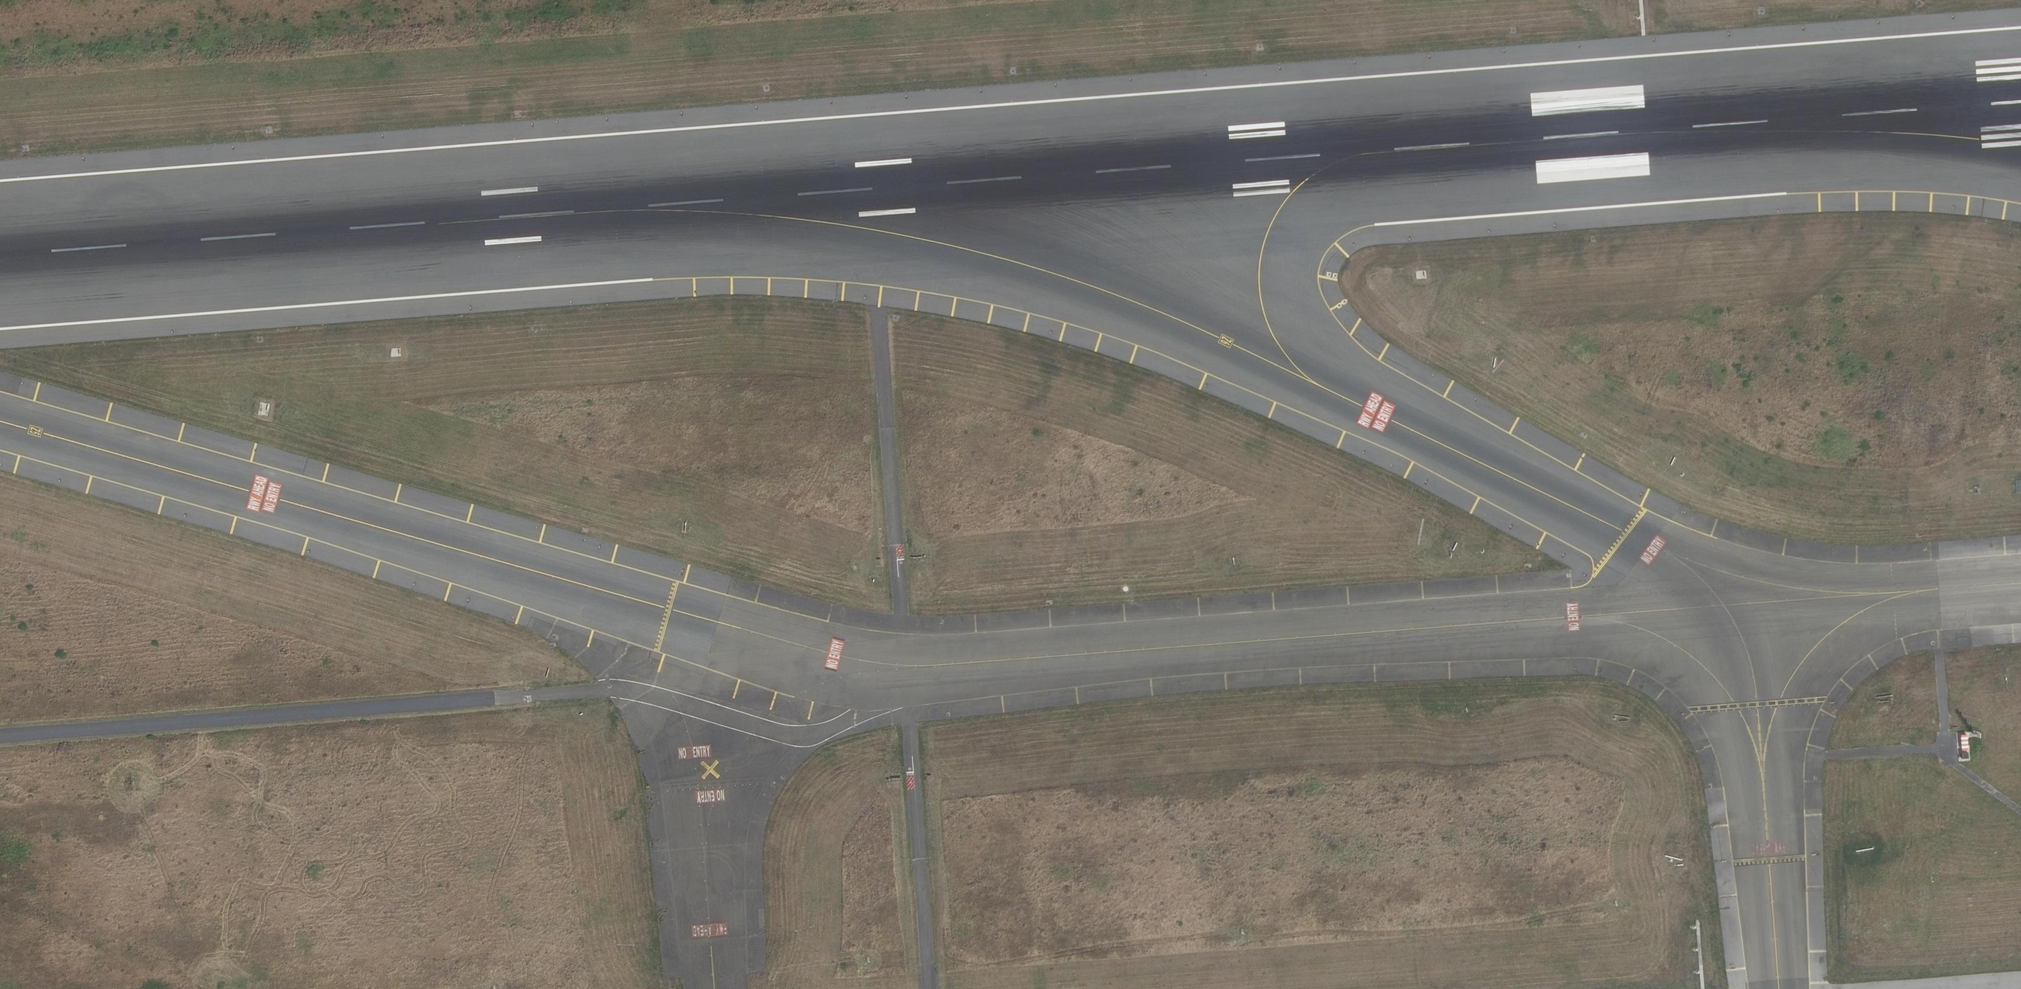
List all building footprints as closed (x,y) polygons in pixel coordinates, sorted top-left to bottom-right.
[(1968,759),(1967,735),(1960,735),(1962,761),(1968,759)]
